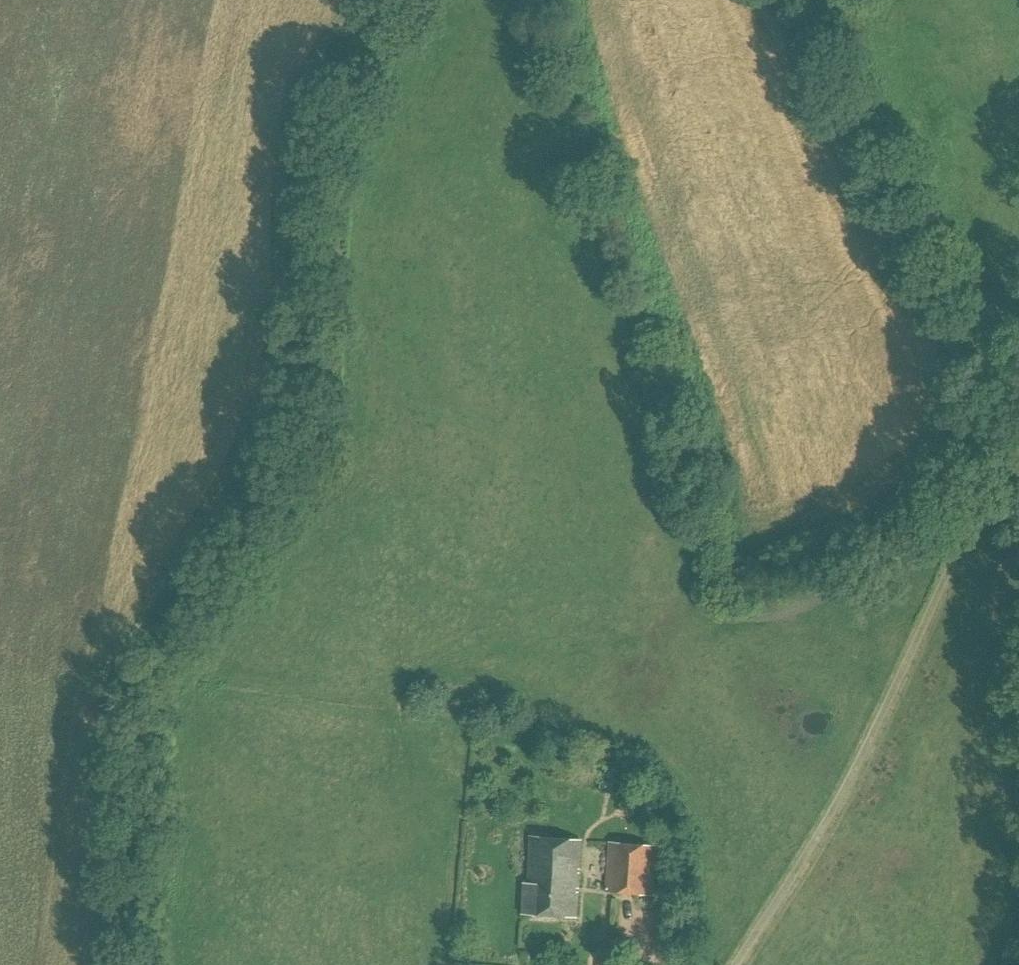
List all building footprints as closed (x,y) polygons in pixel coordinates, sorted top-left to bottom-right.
[(578,917),(582,839),(530,836),(528,883),(524,882),(522,913),(578,917)] [(652,895),(655,846),(609,842),(606,892),(652,895)]
